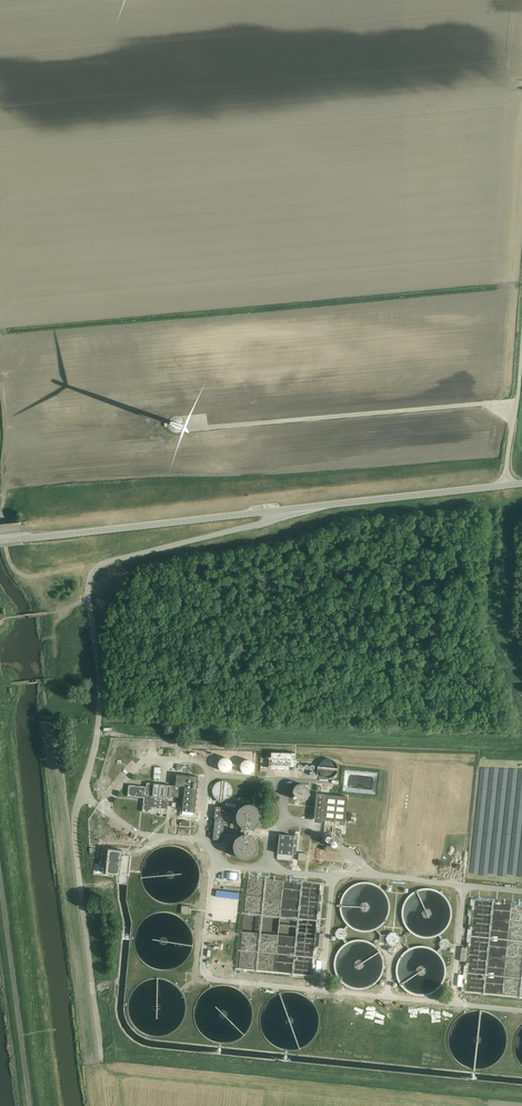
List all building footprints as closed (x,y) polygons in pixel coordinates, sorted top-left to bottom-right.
[(295,753),(271,752),(271,769),(295,770),(295,753)] [(228,758),(226,758),(223,758),(221,759),(219,760),(218,762),(218,765),(218,767),(220,769),(222,771),(224,771),(226,771),(228,770),(230,769),(231,767),(232,764),(231,762),(230,760),(228,758)] [(318,768),(318,771),(320,773),(322,775),(325,777),(328,777),(330,777),(333,775),(335,773),(336,771),(337,768),(336,765),(335,762),(333,760),(330,759),(327,758),(324,759),(322,760),(320,762),(318,765),(318,768)] [(250,760),(248,760),(245,760),(243,761),(241,763),(240,765),(240,767),(241,769),(242,771),(244,773),(246,773),(248,773),(251,773),(252,771),(254,769),(254,766),(253,764),(252,762),(250,760)] [(175,785),(172,785),(153,783),(146,783),(146,786),(128,785),(127,796),(143,798),(142,812),(151,813),(151,808),(167,809),(169,798),(170,798),(171,797),(184,798),(182,811),(194,812),(196,812),(196,810),(195,810),(195,806),(197,806),(197,804),(195,804),(196,800),(197,800),(197,798),(196,798),(196,794),(198,795),(198,792),(196,792),(197,789),(198,789),(199,787),(197,786),(197,783),(199,783),(199,781),(198,781),(198,776),(176,774),(175,785)] [(228,782),(225,781),(222,781),(219,781),(216,783),(214,785),(212,788),(212,791),(212,794),(214,797),(216,799),(218,801),(221,801),(224,801),(227,800),(230,798),(231,796),(232,793),(232,790),(232,787),(230,784),(228,782)] [(292,792),(293,795),(294,797),(296,799),(298,800),(301,800),(303,800),(306,799),(307,797),(308,794),(309,792),(308,789),(307,787),(305,785),(303,784),(301,784),(298,784),(296,785),(294,787),(293,790),(292,792)] [(317,794),(314,822),(321,823),(321,820),(345,822),(347,797),(317,794)] [(250,835),(250,828),(254,827),(257,825),(259,823),(260,819),(260,816),(260,813),(258,809),(256,807),(253,805),(250,804),(246,804),(243,805),(240,807),(238,809),(236,812),(236,815),(236,819),(237,822),(239,825),(241,827),(241,835),(238,836),(235,838),(234,841),(233,844),(233,847),(233,851),(235,853),(237,856),(240,858),(243,858),(246,859),(250,858),(252,856),(255,854),(256,851),(257,848),(257,845),(256,842),(255,839),(253,836),(250,835)] [(224,819),(226,807),(215,806),(214,818),(215,818),(213,839),(222,840),(224,819)] [(297,836),(279,834),(276,859),(292,861),(292,855),(295,855),(297,836)] [(119,875),(122,850),(103,848),(101,866),(106,866),(105,874),(109,874),(109,876),(112,876),(113,874),(119,875)] [(306,861),(307,853),(298,852),(298,860),(306,861)] [(390,909),(390,904),(389,900),(387,895),(384,891),(381,888),(377,885),(372,883),(368,882),(363,882),(358,883),(354,885),(349,887),(346,890),(343,894),(341,899),(340,903),(340,908),(340,913),(342,917),(344,921),(347,925),(351,928),(355,930),(359,931),(364,932),(369,932),(373,930),(378,928),(381,926),(385,922),(387,918),(389,914),(390,909)] [(402,917),(403,922),(405,926),(408,930),(411,933),(415,936),(420,937),(425,938),(430,938),(434,937),(439,935),(443,932),(446,929),(449,925),(451,920),(451,915),(451,910),(450,906),(449,901),(446,897),(443,894),(439,891),(435,889),(430,888),(425,888),(421,889),(416,890),(412,892),(409,895),(406,899),(403,903),(402,908),(401,912),(402,917)] [(345,930),(343,929),(341,928),(339,928),(337,929),(336,931),(335,933),(335,935),(336,937),(338,938),(340,939),(342,939),(344,938),(345,936),(346,934),(346,932),(345,930)] [(389,933),(387,935),(380,934),(379,941),(386,941),(388,943),(390,945),(392,945),(394,945),(397,944),(398,942),(405,943),(406,937),(399,936),(398,934),(396,933),(393,932),(391,932),(389,933)] [(439,942),(439,944),(439,946),(440,948),(442,949),(444,949),(446,949),(448,948),(449,947),(450,945),(450,942),(449,940),(447,939),(445,938),(443,939),(441,940),(439,942)] [(343,945),(340,948),(337,952),(335,956),(334,960),(334,965),(334,970),(336,974),(338,978),(341,982),(344,985),(348,987),(352,989),(357,990),(362,990),(366,989),(370,987),(374,985),(378,982),(381,978),(383,974),(384,969),(384,964),(384,960),(382,955),(380,951),(377,947),(374,944),(370,942),(365,940),(361,939),(356,939),(351,940),(347,942),(343,945)] [(402,953),(399,957),(397,961),(396,966),(396,970),(396,975),(397,980),(399,984),(402,988),(406,991),(410,993),(414,995),(419,996),(423,996),(428,995),(432,993),(436,990),(440,987),(443,983),(444,979),(446,974),(446,969),(445,964),(443,960),(441,956),(437,952),(434,949),(429,947),(425,946),(420,946),(415,946),(410,948),(406,950),(402,953)]
